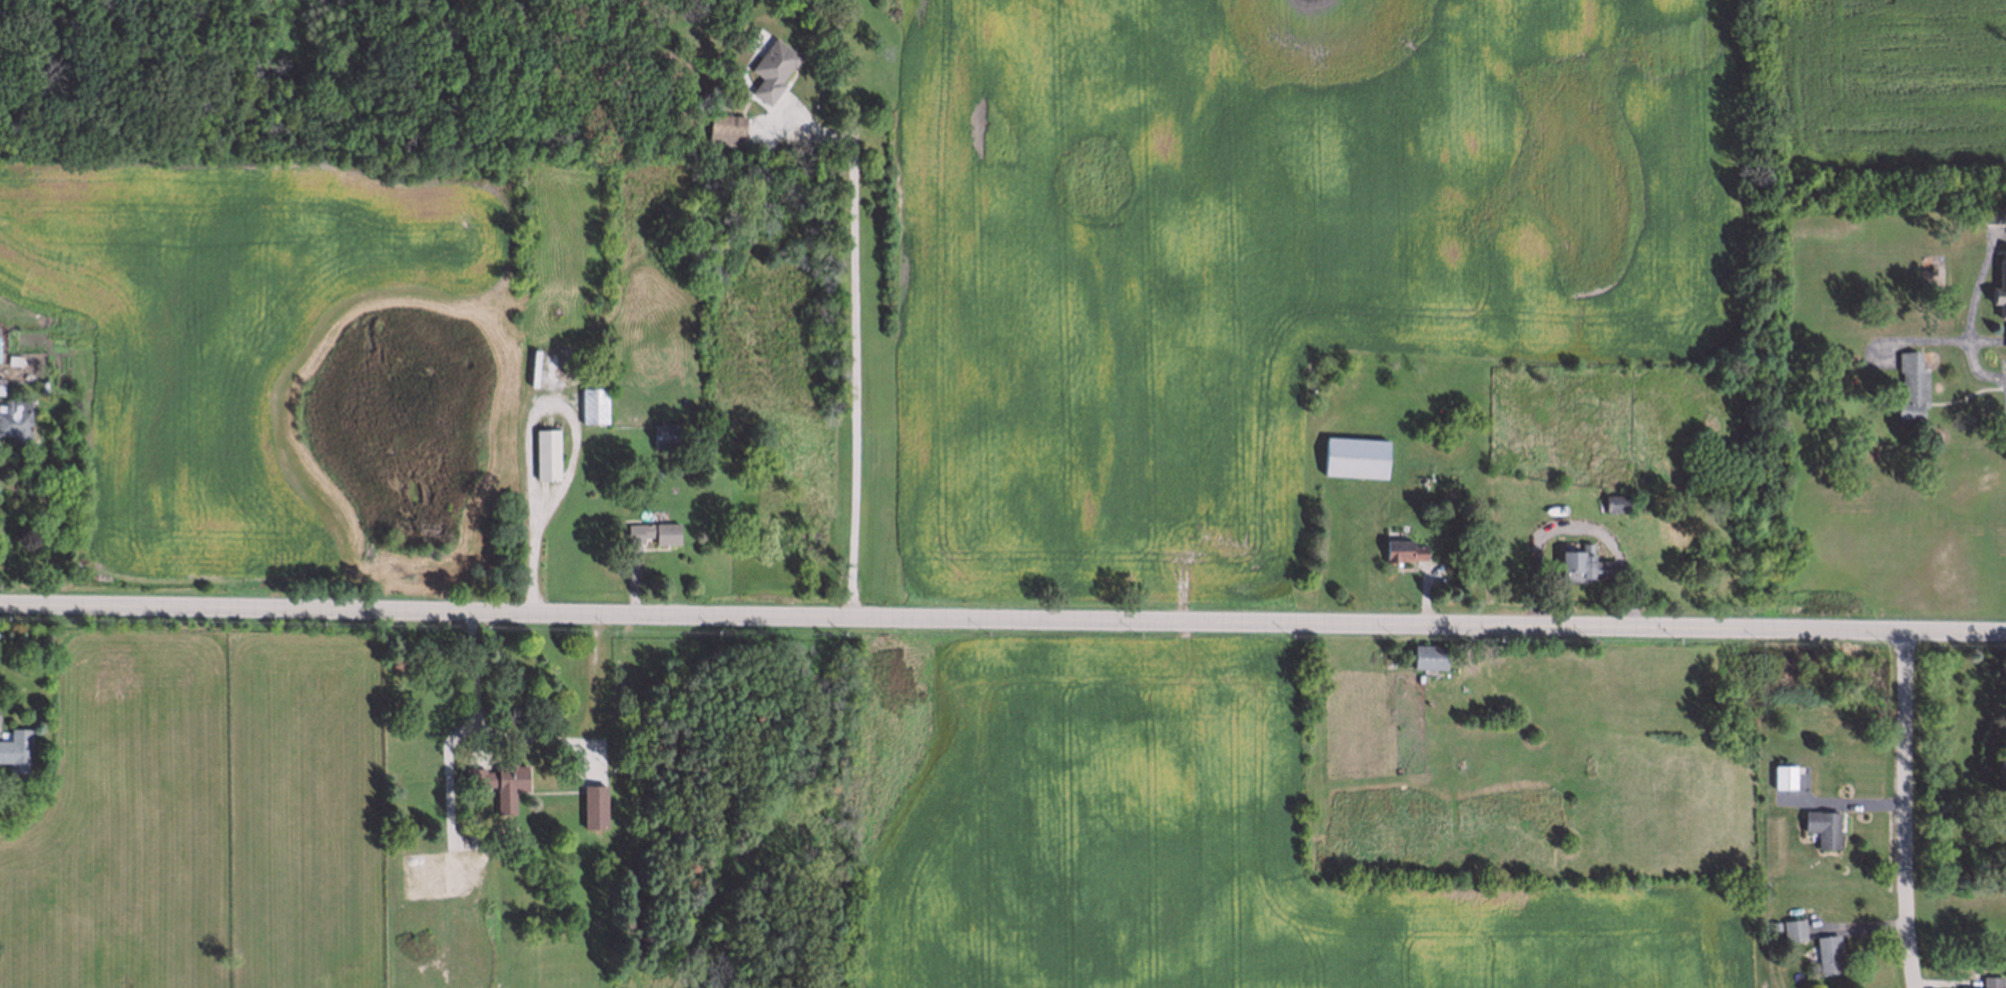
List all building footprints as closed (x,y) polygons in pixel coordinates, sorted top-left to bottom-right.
[(767,104),(749,90),(759,76),(749,68),(772,36),(799,56),(780,81),(782,83),(767,104)] [(742,145),(705,142),(708,112),(745,116),(742,145)] [(1999,253),(1999,289),(1994,289),(1992,306),(1999,306),(1999,321),(2005,321),(2005,253),(1999,253)] [(1898,428),(1897,352),(1926,352),(1927,406),(1922,406),(1922,427),(1898,428)] [(580,422),(579,388),(604,387),(605,422),(580,422)] [(28,434),(0,435),(0,410),(1,410),(1,398),(27,398),(28,434)] [(652,448),(651,423),(672,423),(673,447),(652,448)] [(534,478),(533,429),(557,429),(558,478),(534,478)] [(1383,478),(1321,474),(1324,435),(1386,439),(1383,478)] [(1603,513),(1603,495),(1625,495),(1625,513),(1603,513)] [(626,543),(625,523),(675,522),(676,542),(626,543)] [(1559,579),(1559,553),(1575,553),(1575,539),(1590,539),(1590,552),(1594,552),(1594,559),(1610,559),(1610,579),(1559,579)] [(1383,561),(1383,540),(1411,540),(1411,546),(1424,546),(1424,561),(1383,561)] [(1411,668),(1411,643),(1444,643),(1443,669),(1411,668)] [(28,761),(0,761),(0,739),(8,739),(8,728),(29,728),(28,761)] [(495,791),(495,786),(466,787),(465,768),(483,767),(483,770),(494,769),(494,766),(524,764),(525,789),(495,791)] [(1772,787),(1772,765),(1795,765),(1794,787),(1772,787)] [(581,827),(581,784),(604,784),(605,827),(581,827)] [(1815,846),(1815,831),(1801,831),(1802,811),(1838,811),(1838,847),(1815,846)] [(1783,941),(1780,920),(1802,917),(1805,938),(1783,941)] [(1769,929),(1769,920),(1778,919),(1779,928),(1769,929)] [(1818,974),(1814,936),(1836,933),(1841,972),(1818,974)] [(2001,976),(2001,987),(1979,987),(1979,975),(2001,976)]
